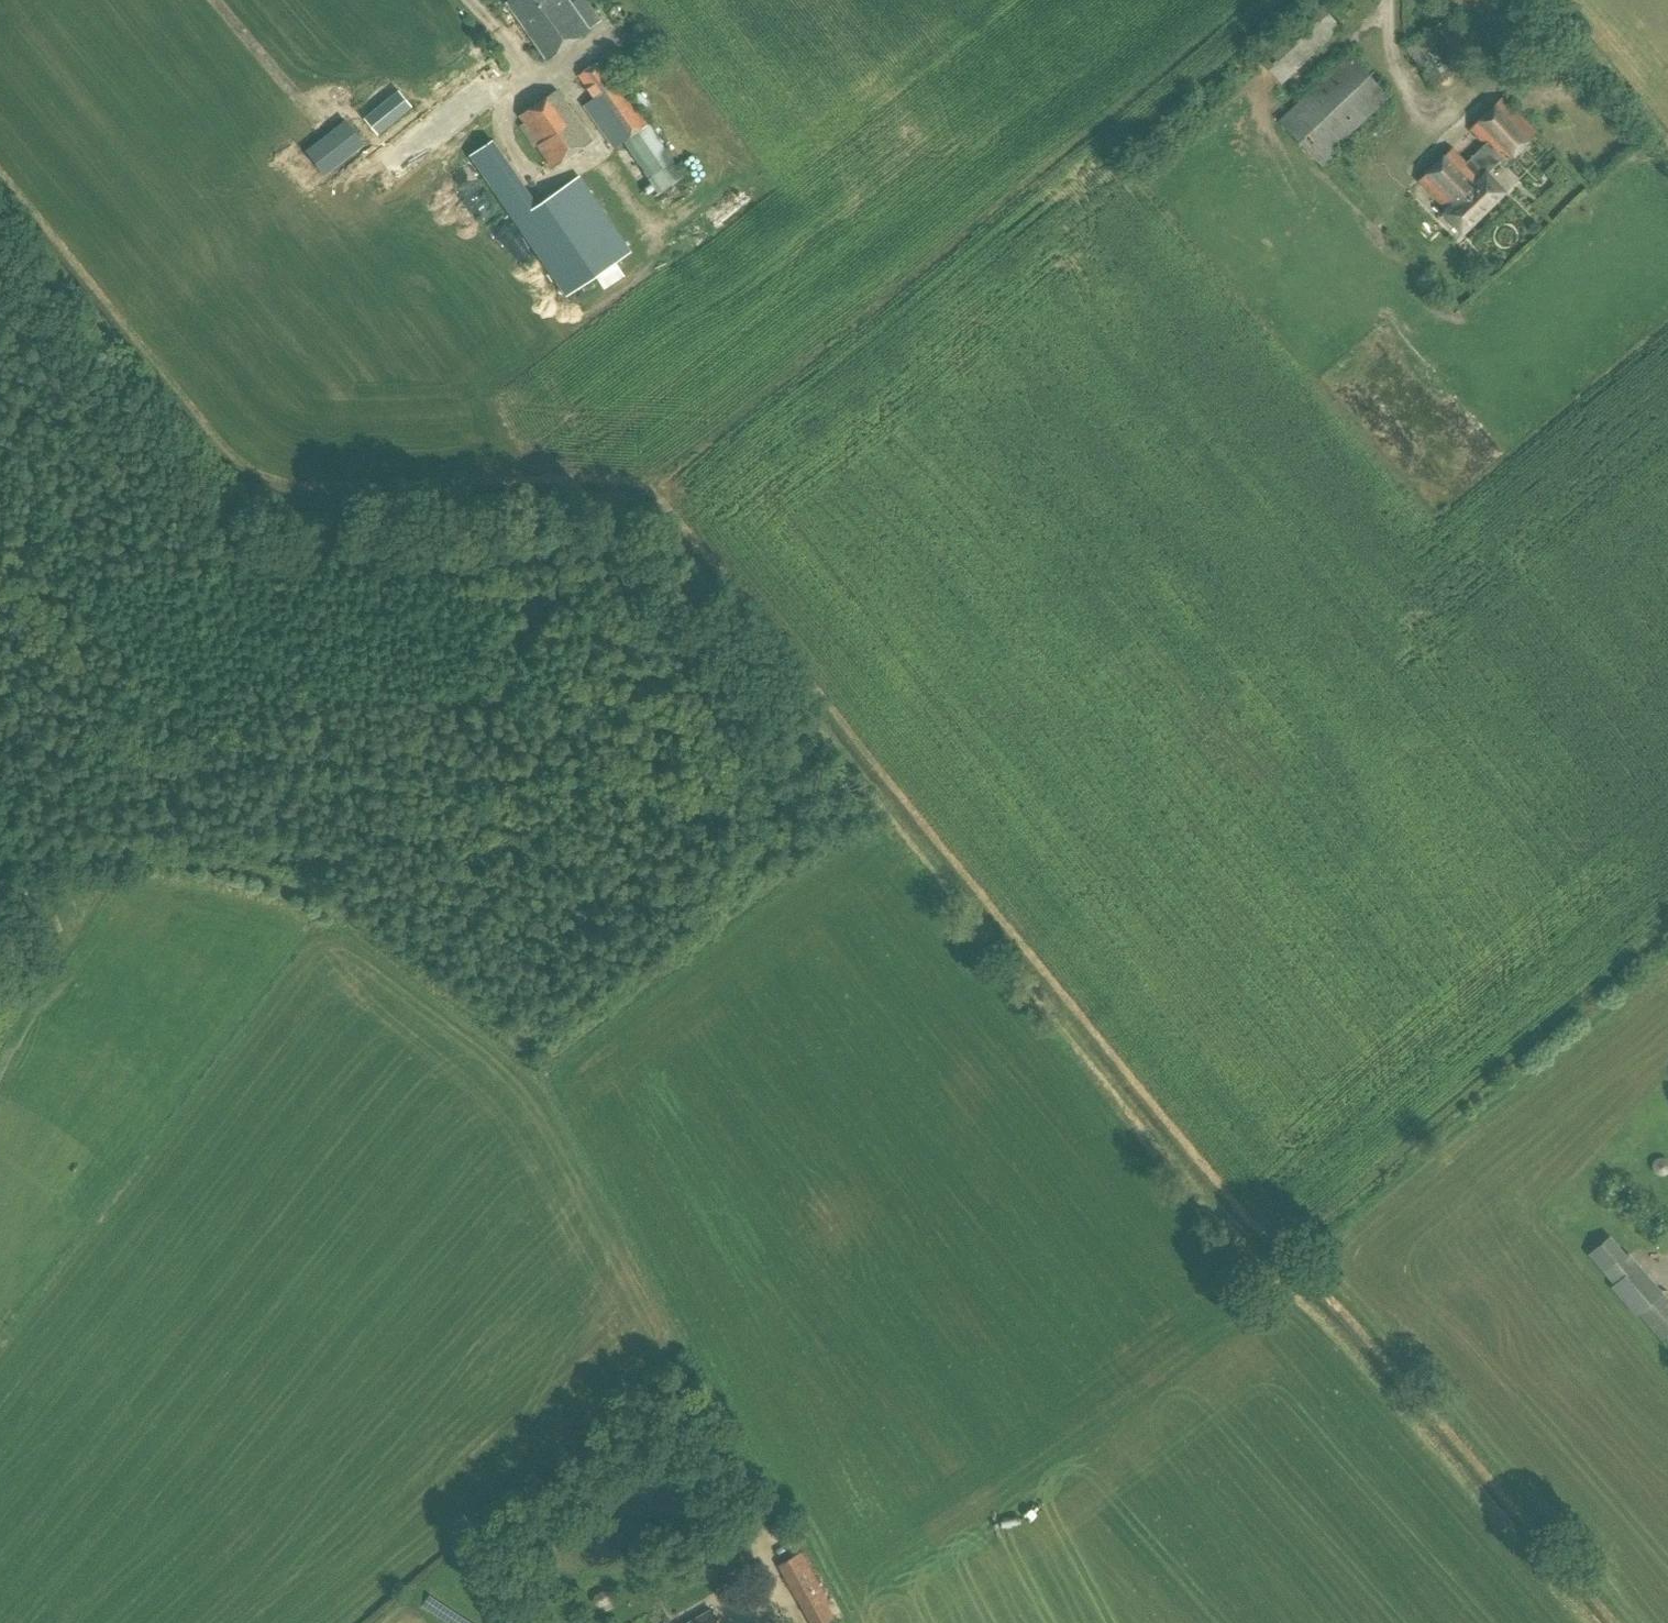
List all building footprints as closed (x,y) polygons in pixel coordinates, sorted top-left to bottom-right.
[(546,59),(589,29),(569,0),(508,0),(506,1),(546,59)] [(589,18),(600,12),(594,0),(583,0),(580,2),(589,18)] [(1279,120),(1319,163),(1389,96),(1349,54),(1279,120)] [(584,104),(614,148),(647,125),(601,59),(579,75),(595,97),(584,104)] [(356,127),(368,142),(412,107),(398,89),(362,116),(365,120),(356,127)] [(537,146),(552,167),(591,140),(556,90),(520,116),(524,121),(518,126),(534,148),(537,146)] [(1444,213),(1462,232),(1504,191),(1486,173),(1500,159),(1505,164),(1536,132),(1502,97),(1471,129),(1485,144),(1471,157),(1466,162),(1452,148),(1418,181),(1447,210),(1444,213)] [(368,143),(348,118),(310,147),(328,173),(368,143)] [(673,205),(695,191),(653,125),(631,139),(673,205)] [(517,219),(568,294),(631,252),(579,176),(538,205),(493,139),(470,155),(505,206),(491,216),(500,230),(517,219)] [(723,226),(760,199),(747,181),(683,227),(688,234),(715,215),(723,226)] [(1627,1255),(1610,1236),(1589,1254),(1615,1284),(1613,1285),(1637,1313),(1639,1312),(1663,1339),(1667,1335),(1667,1303),(1660,1294),(1661,1292),(1638,1265),(1636,1266),(1627,1255)] [(809,1622),(828,1622),(836,1619),(801,1552),(776,1565),(809,1622)] [(595,1605),(600,1607),(608,1603),(610,1598),(608,1592),(602,1590),(594,1594),(592,1600),(595,1605)] [(618,1601),(607,1606),(613,1621),(624,1616),(618,1601)] [(711,1609),(687,1622),(719,1622),(711,1609)] [(441,1612),(436,1622),(465,1622),(441,1612)]
